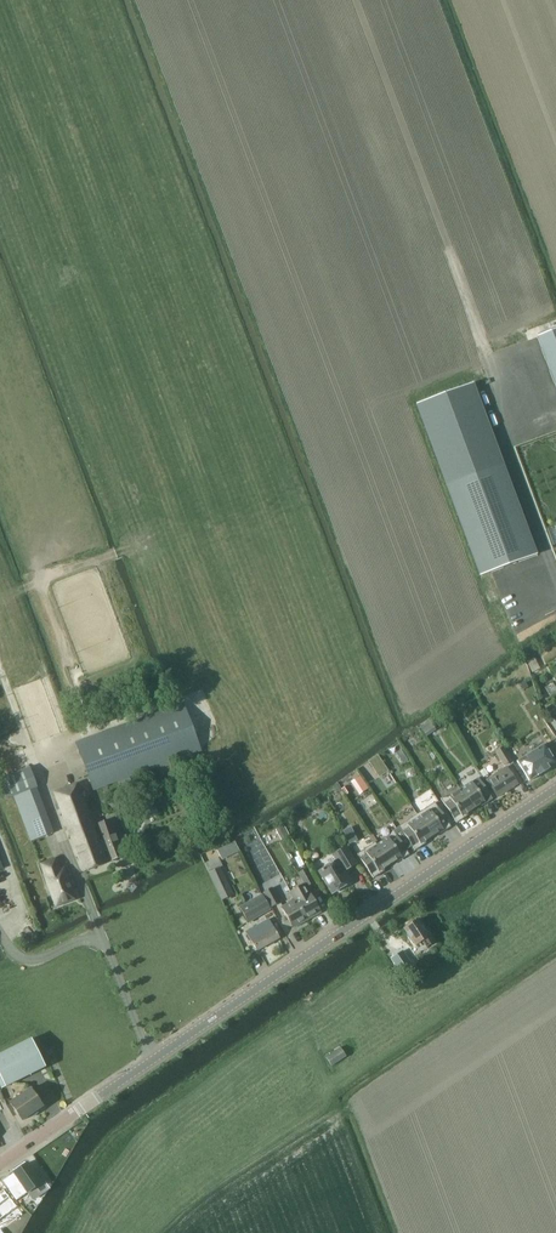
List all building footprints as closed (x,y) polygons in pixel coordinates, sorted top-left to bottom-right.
[(536,337),(555,390),(555,329),(536,337)] [(411,389),(446,485),(504,463),(469,368),(411,389)] [(521,458),(551,448),(531,389),(501,399),(521,458)] [(504,463),(446,485),(480,575),(538,554),(504,463)] [(533,673),(536,671),(530,660),(527,661),(533,673)] [(93,790),(103,787),(202,750),(185,702),(76,742),(93,790)] [(546,712),(549,718),(555,714),(555,707),(555,706),(546,712)] [(431,720),(421,724),(425,733),(435,728),(431,720)] [(555,764),(555,761),(544,743),(517,760),(530,780),(555,764)] [(503,765),(512,759),(503,745),(494,751),(503,765)] [(494,769),(502,764),(494,751),(486,756),(494,769)] [(371,765),(379,777),(386,772),(379,761),(371,765)] [(498,796),(518,784),(506,766),(487,779),(498,796)] [(0,778),(0,779),(7,798),(15,796),(32,841),(53,833),(36,788),(38,787),(31,767),(0,778)] [(361,776),(356,779),(364,792),(370,788),(361,776)] [(463,789),(475,809),(486,801),(488,803),(495,799),(481,777),(463,789)] [(84,871),(107,862),(77,783),(54,791),(84,871)] [(465,815),(475,809),(463,789),(452,796),(443,797),(443,798),(459,822),(466,817),(465,815)] [(419,813),(434,836),(444,829),(445,831),(453,826),(437,802),(419,813)] [(423,843),(434,836),(419,813),(400,825),(417,850),(424,845),(423,843)] [(114,828),(118,827),(121,826),(117,816),(97,823),(104,841),(101,842),(103,847),(106,846),(111,861),(123,856),(121,851),(131,847),(126,834),(117,837),(114,828)] [(343,829),(347,837),(355,833),(351,825),(343,829)] [(378,844),(391,864),(402,856),(403,858),(411,854),(395,829),(394,829),(389,836),(378,844)] [(260,832),(250,836),(248,831),(244,832),(255,859),(269,853),(260,832)] [(235,839),(217,847),(221,857),(240,850),(235,839)] [(391,864),(378,844),(376,841),(358,853),(374,877),(382,872),(380,871),(391,864)] [(333,893),(351,882),(344,870),(357,863),(346,845),(332,853),(336,859),(319,870),(333,893)] [(222,900),(234,894),(221,867),(223,865),(219,856),(205,862),(209,872),(222,900)] [(61,868),(57,857),(40,863),(57,906),(76,898),(64,867),(61,868)] [(296,899),(307,919),(321,912),(309,891),(306,887),(315,882),(307,868),(299,872),(305,883),(291,891),(295,899),(296,899)] [(272,887),(265,892),(271,902),(278,898),(272,887)] [(257,896),(250,900),(240,906),(249,922),(272,909),(262,893),(257,896)] [(293,927),(307,919),(296,899),(295,899),(282,907),(293,927)] [(269,917),(246,931),(257,950),(280,937),(269,917)] [(426,928),(419,917),(412,922),(411,921),(406,924),(406,926),(405,926),(416,943),(424,938),(428,944),(434,940),(430,934),(431,933),(427,927),(426,928)] [(402,968),(412,961),(404,949),(393,956),(392,957),(400,969),(402,968)] [(2,1088),(46,1066),(31,1038),(0,1053),(0,1083),(2,1088)] [(333,1065),(347,1056),(341,1046),(327,1056),(333,1065)] [(23,1120),(43,1106),(30,1087),(10,1101),(23,1120)] [(35,1173),(27,1162),(14,1171),(29,1193),(45,1181),(38,1171),(35,1173)] [(0,1188),(0,1219),(18,1207),(3,1186),(0,1188)] [(23,1207),(32,1199),(26,1193),(18,1201),(23,1207)]
